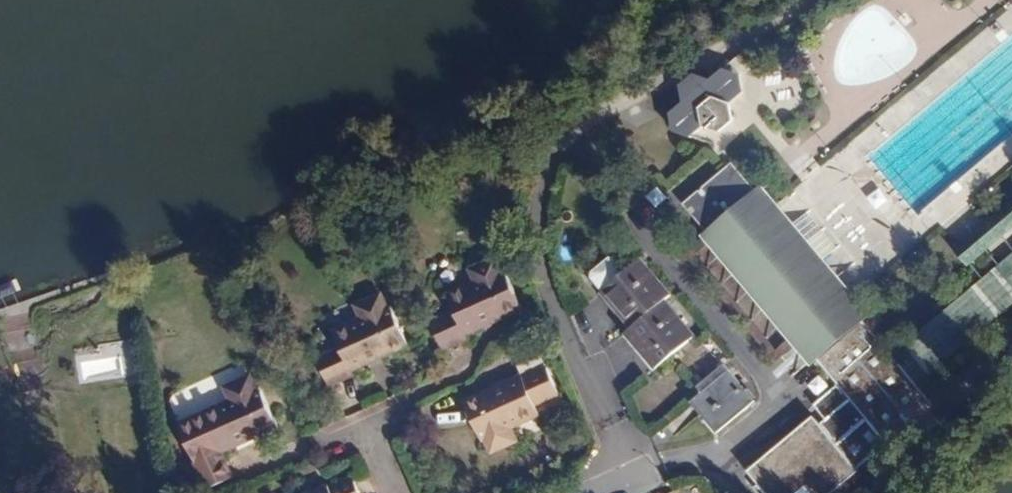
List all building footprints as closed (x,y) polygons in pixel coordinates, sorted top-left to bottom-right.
[(689,134),(703,122),(718,129),(732,118),(727,103),(741,91),(738,72),(722,68),(709,78),(694,72),(680,84),(683,98),(670,111),(674,127),(689,134)] [(822,422),(817,416),(750,471),(757,480),(753,483),(761,492),(826,492),(858,467),(838,443),(867,415),(900,455),(943,419),(918,384),(1007,308),(1011,314),(1011,251),(891,353),(862,318),(867,313),(760,189),(757,191),(732,161),(684,200),(709,230),(705,234),(812,360),(818,355),(841,382),(815,404),(826,418),(822,422)] [(953,245),(967,263),(1011,226),(1011,196),(953,245)] [(643,258),(604,290),(633,325),(667,298),(672,293),(643,258)] [(459,317),(436,327),(448,354),(471,344),(469,340),(525,315),(512,284),(508,285),(503,275),(497,273),(481,278),(479,288),(482,297),(455,309),(459,317)] [(628,329),(658,367),(697,335),(667,298),(633,325),(628,329)] [(343,350),(321,361),(334,389),(359,377),(357,374),(373,367),(386,360),(414,348),(400,314),(396,316),(393,310),(384,305),(367,311),(363,321),(367,328),(339,340),(343,350)] [(691,400),(717,432),(756,400),(726,363),(699,385),(703,390),(691,400)] [(487,441),(490,447),(498,449),(512,444),(515,437),(512,430),(542,417),(539,409),(560,401),(550,375),(528,384),(526,379),(466,405),(482,443),(487,441)] [(225,399),(214,376),(167,397),(178,421),(225,399)] [(237,396),(232,404),(235,411),(207,423),(212,431),(189,442),(210,489),(235,478),(224,453),(240,445),(238,441),(249,436),(251,440),(279,428),(266,398),(262,400),(260,393),(252,389),(237,396)] [(738,454),(745,467),(761,458),(753,446),(738,454)] [(354,479),(331,490),(330,486),(315,492),(360,492),(354,479)]
